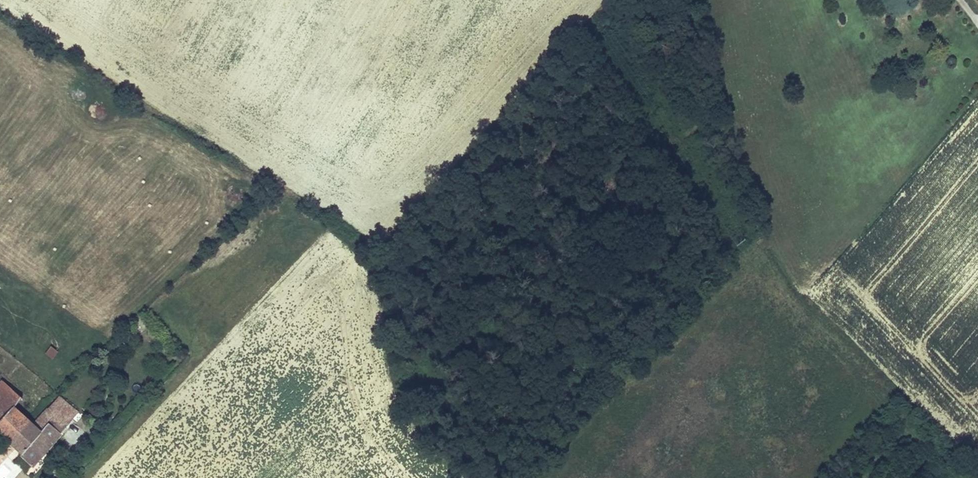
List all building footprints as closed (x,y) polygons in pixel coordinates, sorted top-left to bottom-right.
[(52,360),(59,352),(51,346),(44,354),(52,360)] [(2,379),(0,381),(0,433),(11,444),(34,422),(16,405),(23,397),(2,379)] [(47,407),(34,422),(11,444),(22,453),(20,455),(34,468),(63,434),(61,432),(79,412),(60,395),(48,408),(47,407)]
